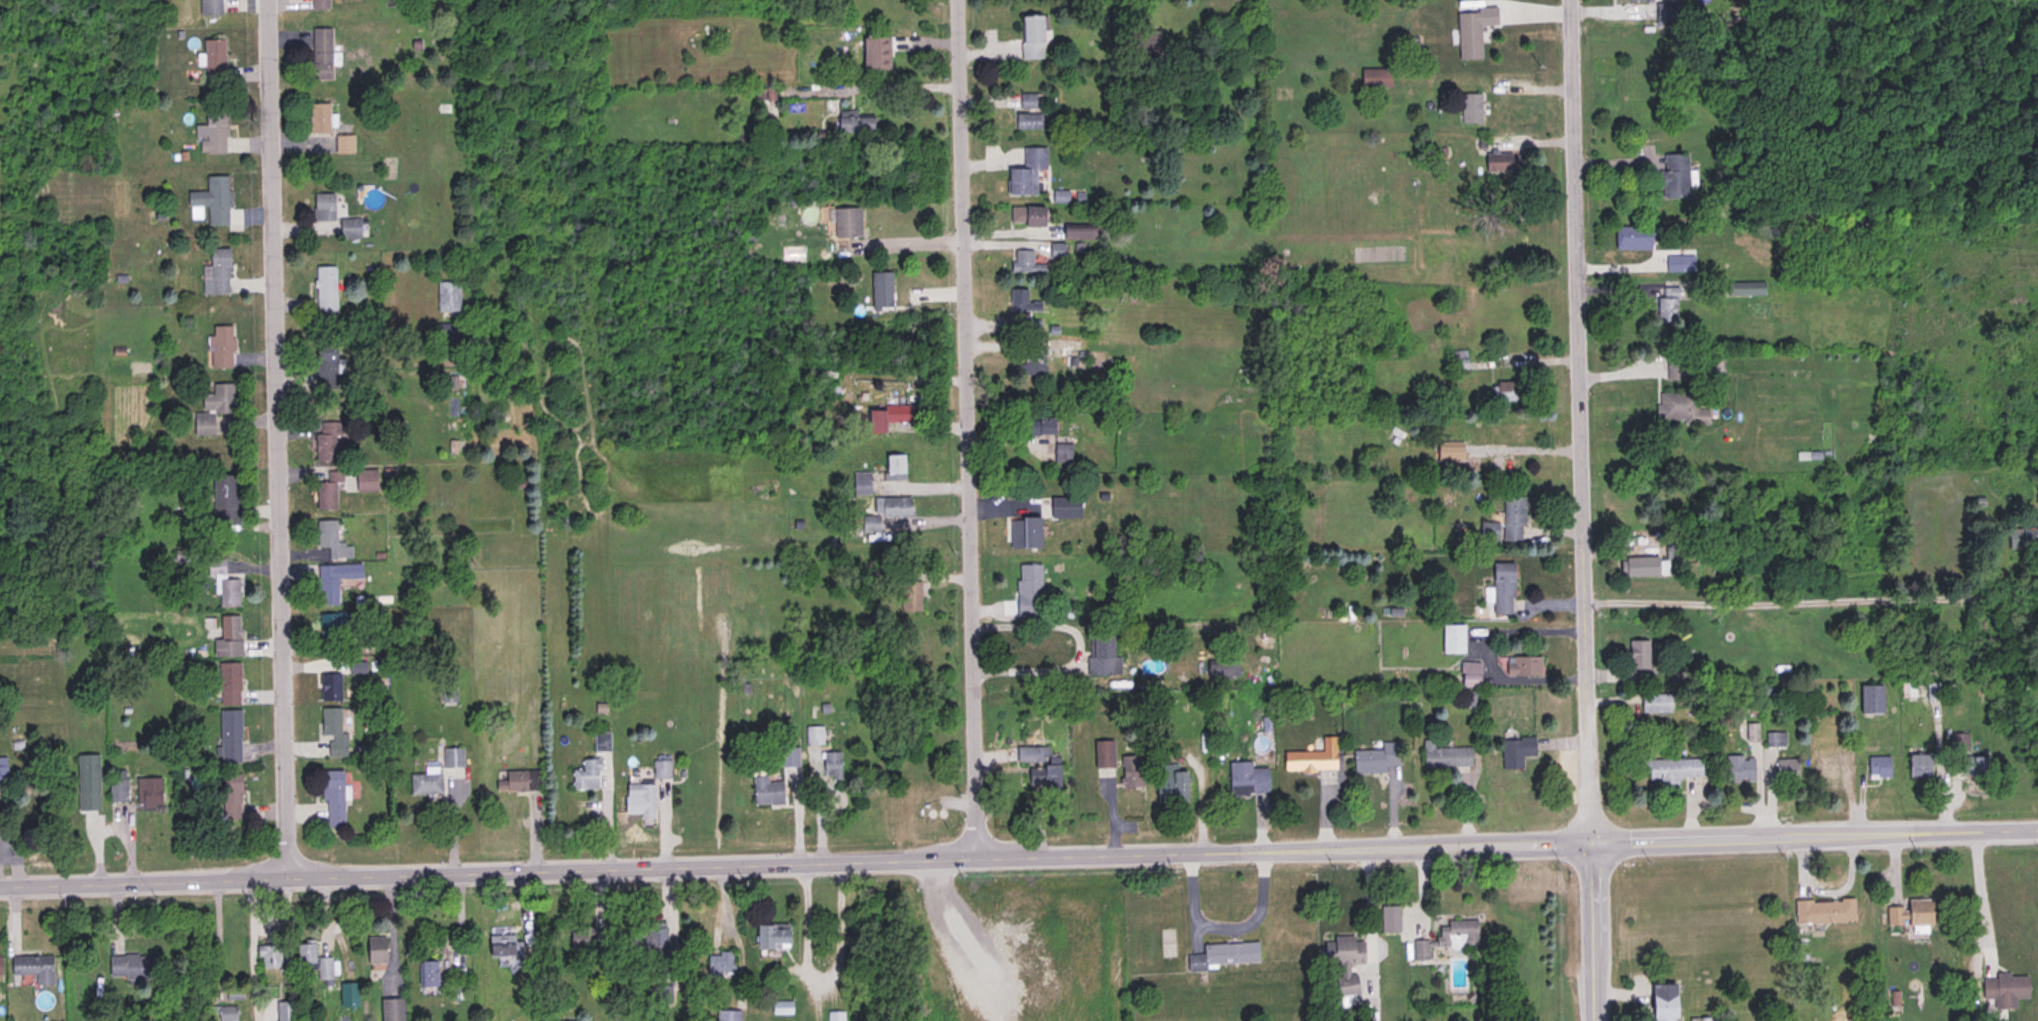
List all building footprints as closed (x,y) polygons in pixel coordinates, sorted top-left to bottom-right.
[(199,16),(221,16),(221,0),(199,0),(199,16)] [(309,10),(328,9),(327,0),(309,0),(309,10)] [(1456,60),(1480,60),(1480,14),(1456,14),(1456,60)] [(1042,59),(1042,16),(1020,16),(1020,59),(1042,59)] [(310,80),(331,80),(331,29),(310,29),(310,80)] [(1131,31),(1131,52),(1158,52),(1158,31),(1131,31)] [(888,38),(862,38),(862,67),(888,67),(888,38)] [(203,40),(204,85),(224,85),(224,40),(203,40)] [(1360,69),(1360,88),(1390,88),(1390,69),(1360,69)] [(1480,94),(1460,94),(1460,124),(1480,124),(1480,94)] [(1035,95),(1020,95),(1020,109),(1035,109),(1035,95)] [(309,104),(309,134),(328,134),(328,104),(309,104)] [(196,126),(196,154),(225,153),(225,109),(204,109),(204,126),(196,126)] [(1042,114),(1015,114),(1015,129),(1042,129),(1042,114)] [(872,117),(836,117),(836,132),(872,132),(872,117)] [(353,154),(353,136),(334,136),(334,154),(353,154)] [(1023,147),(1023,169),(1008,169),(1008,195),(1035,195),(1035,169),(1046,169),(1046,147),(1023,147)] [(1512,153),(1485,153),(1485,171),(1512,171),(1512,153)] [(1687,197),(1687,153),(1663,154),(1663,171),(1657,171),(1658,197),(1687,197)] [(206,176),(206,192),(187,192),(187,206),(207,206),(207,225),(228,225),(227,176),(206,176)] [(312,194),(312,222),(333,222),(333,194),(312,194)] [(860,208),(833,208),(833,237),(860,237),(860,208)] [(1043,208),(1009,208),(1009,226),(1043,226),(1043,208)] [(359,237),(359,219),(341,219),(341,237),(359,237)] [(1615,250),(1650,250),(1650,227),(1615,227),(1615,250)] [(1063,237),(1092,237),(1092,229),(1063,229),(1063,237)] [(1061,243),(1049,245),(1051,258),(1063,256),(1061,243)] [(207,294),(228,294),(228,248),(207,248),(207,294)] [(1033,250),(1011,250),(1011,273),(1045,273),(1045,263),(1033,263),(1033,250)] [(1665,272),(1683,272),(1683,257),(1665,257),(1665,272)] [(334,266),(314,266),(314,312),(334,312),(334,266)] [(871,273),(871,310),(890,310),(890,273),(871,273)] [(459,282),(437,282),(437,312),(459,312),(459,282)] [(1763,296),(1763,282),(1727,282),(1727,296),(1763,296)] [(1039,301),(1027,301),(1027,289),(1011,289),(1011,312),(1039,312),(1039,301)] [(1656,298),(1656,323),(1677,323),(1677,298),(1656,298)] [(1047,321),(1033,322),(1034,334),(1049,333),(1047,321)] [(435,340),(460,340),(460,324),(435,324),(435,340)] [(232,326),(209,326),(209,368),(233,368),(232,326)] [(336,387),(336,344),(315,344),(315,387),(336,387)] [(1044,349),(1024,349),(1024,376),(1044,376),(1044,349)] [(1667,379),(1680,379),(1680,363),(1667,363),(1667,379)] [(1524,382),(1492,382),(1492,401),(1524,401),(1524,382)] [(193,435),(234,435),(233,384),(211,384),(211,394),(201,394),(201,413),(192,413),(193,435)] [(1683,420),(1683,425),(1710,425),(1710,409),(1697,409),(1697,393),(1658,393),(1659,421),(1683,420)] [(883,411),(867,411),(867,434),(886,434),(885,423),(914,423),(913,405),(883,406),(883,411)] [(1023,436),(1052,436),(1052,419),(1023,419),(1023,436)] [(314,464),(342,464),(342,423),(314,423),(314,464)] [(1053,463),(1071,463),(1071,444),(1053,444),(1053,463)] [(884,455),(884,480),(904,480),(904,455),(884,455)] [(375,470),(355,470),(355,491),(375,491),(375,470)] [(315,510),(336,510),(336,490),(343,490),(343,471),(326,471),(326,482),(315,482),(315,510)] [(852,495),(869,495),(869,472),(852,472),(852,495)] [(235,510),(235,477),(213,477),(213,510),(235,510)] [(1846,511),(1853,508),(1848,495),(1841,498),(1846,511)] [(910,497),(881,497),(881,517),(910,517),(910,497)] [(1049,510),(1080,510),(1080,497),(1049,497),(1049,510)] [(1502,497),(1502,542),(1524,542),(1524,497),(1502,497)] [(878,516),(861,516),(861,531),(878,531),(878,516)] [(1011,549),(1039,549),(1039,518),(1011,518),(1011,549)] [(316,520),(316,548),(327,548),(327,559),(351,558),(351,543),(336,544),(336,520),(316,520)] [(1480,540),(1497,540),(1497,522),(1480,522),(1480,540)] [(2037,548),(2037,527),(2008,528),(2008,549),(2037,548)] [(1679,561),(1680,545),(1666,544),(1665,560),(1679,561)] [(1622,559),(1622,578),(1659,578),(1659,559),(1622,559)] [(217,608),(238,607),(237,580),(224,580),(224,560),(207,560),(207,576),(217,576),(217,608)] [(1491,563),(1491,616),(1512,616),(1512,563),(1491,563)] [(316,565),(317,606),(338,606),(338,584),(362,583),(362,565),(316,565)] [(1039,565),(1017,565),(1017,616),(1039,616),(1039,565)] [(920,612),(920,582),(900,582),(900,612),(920,612)] [(356,612),(318,614),(320,655),(340,654),(339,634),(357,633),(356,612)] [(218,642),(213,642),(213,658),(240,658),(240,617),(218,617),(218,642)] [(1464,626),(1441,626),(1441,655),(1464,655),(1464,626)] [(1118,658),(1111,658),(1111,636),(1088,636),(1088,675),(1118,675),(1118,658)] [(1628,643),(1629,671),(1634,671),(1635,684),(1649,684),(1648,642),(1628,643)] [(1542,677),(1542,659),(1505,659),(1505,677),(1542,677)] [(239,706),(239,663),(218,663),(218,706),(239,706)] [(1478,687),(1478,663),(1461,663),(1461,687),(1478,687)] [(320,701),(339,701),(339,674),(320,674),(320,701)] [(1939,684),(1926,684),(1926,699),(1939,699),(1939,684)] [(1881,686),(1860,686),(1860,714),(1881,714),(1881,686)] [(454,702),(455,689),(442,688),(442,702),(454,702)] [(1670,713),(1670,696),(1641,696),(1641,713),(1670,713)] [(347,734),(341,734),(341,709),(320,709),(320,736),(328,736),(328,757),(347,757),(347,734)] [(240,764),(240,711),(219,711),(219,764),(240,764)] [(806,746),(822,746),(822,728),(806,728),(806,746)] [(595,751),(607,751),(607,733),(595,733),(595,751)] [(1784,733),(1765,733),(1765,747),(1784,747),(1784,733)] [(1968,734),(1949,734),(1949,752),(1968,752),(1968,734)] [(1283,772),(1335,772),(1335,738),(1321,738),(1321,752),(1283,752),(1283,772)] [(1533,738),(1501,738),(1501,769),(1521,769),(1521,756),(1533,756),(1533,738)] [(1113,742),(1093,742),(1093,769),(1113,768),(1113,742)] [(1470,748),(1433,748),(1433,742),(1422,742),(1422,768),(1470,768),(1470,748)] [(1352,751),(1353,773),(1399,772),(1399,743),(1380,743),(1380,751),(1352,751)] [(1058,787),(1059,758),(1049,758),(1049,747),(1009,746),(1009,763),(1028,763),(1027,786),(1058,787)] [(462,767),(462,749),(443,749),(443,767),(462,767)] [(797,749),(781,749),(781,767),(797,767),(797,749)] [(840,752),(816,752),(816,780),(840,780),(840,752)] [(98,811),(98,755),(77,755),(77,811),(98,811)] [(1138,777),(1138,756),(1121,756),(1121,777),(1138,777)] [(1725,756),(1725,781),(1754,781),(1754,756),(1725,756)] [(1930,756),(1908,756),(1908,777),(1930,777),(1930,756)] [(1889,777),(1889,757),(1867,757),(1867,777),(1889,777)] [(1952,757),(1952,775),(1986,776),(1986,757),(1952,757)] [(1776,780),(1797,780),(1797,759),(1776,759),(1776,780)] [(572,789),(599,789),(599,760),(581,760),(581,769),(572,769),(572,789)] [(1700,760),(1643,761),(1643,783),(1701,782),(1700,760)] [(670,779),(670,761),(652,761),(652,779),(670,779)] [(1268,795),(1268,767),(1250,767),(1250,763),(1228,763),(1228,795),(1268,795)] [(1156,803),(1187,803),(1187,772),(1171,772),(1171,765),(1156,765),(1156,803)] [(108,802),(126,802),(126,771),(108,771),(108,802)] [(324,771),(324,828),(342,828),(342,771),(324,771)] [(440,795),(440,771),(424,771),(424,775),(409,775),(409,795),(440,795)] [(539,791),(539,772),(495,772),(495,791),(539,791)] [(221,775),(221,819),(241,819),(241,775),(221,775)] [(782,805),(782,782),(767,782),(767,777),(752,777),(753,805),(782,805)] [(160,778),(135,778),(135,806),(160,806),(160,778)] [(653,820),(653,785),(625,785),(625,796),(638,796),(638,820),(653,820)] [(1854,922),(1854,898),(1794,899),(1794,923),(1854,922)] [(1930,898),(1906,898),(1906,906),(1886,906),(1886,924),(1911,924),(1911,931),(1930,931),(1930,898)] [(1398,906),(1380,906),(1380,932),(1398,932),(1398,906)] [(1428,947),(1477,948),(1477,921),(1437,921),(1436,940),(1413,940),(1413,959),(1428,959),(1428,947)] [(665,954),(665,922),(646,922),(646,934),(629,934),(629,954),(665,954)] [(755,948),(788,948),(788,923),(755,923),(755,948)] [(569,928),(569,947),(605,947),(605,928),(569,928)] [(366,935),(366,964),(384,964),(384,935),(366,935)] [(1363,963),(1362,935),(1332,936),(1332,942),(1323,942),(1324,963),(1337,963),(1338,995),(1357,994),(1356,974),(1349,975),(1349,963),(1363,963)] [(256,940),(257,964),(277,963),(276,940),(256,940)] [(1257,942),(1202,943),(1203,954),(1186,955),(1187,967),(1258,964),(1257,942)] [(297,943),(297,969),(316,968),(316,979),(331,979),(331,957),(314,957),(313,943),(297,943)] [(487,955),(520,955),(520,943),(487,943),(487,955)] [(733,972),(733,952),(706,952),(706,972),(733,972)] [(108,955),(108,978),(152,979),(152,955),(108,955)] [(52,956),(11,956),(11,974),(34,974),(34,984),(52,984),(52,956)] [(435,985),(435,960),(418,960),(418,985),(435,985)] [(1981,999),(1993,999),(1993,1009),(2015,1008),(2014,998),(2028,998),(2027,974),(1994,975),(1994,978),(1981,979),(1981,999)] [(339,1006),(356,1006),(356,983),(339,983),(339,1006)] [(1675,1018),(1675,983),(1651,983),(1651,1018),(1675,1018)] [(652,1004),(671,1004),(671,986),(652,986),(652,1004)] [(288,993),(271,993),(273,1020),(290,1020),(288,993)] [(380,1020),(402,1020),(402,998),(380,998),(380,1020)] [(791,1000),(770,1000),(770,1014),(791,1014),(791,1000)] [(214,1007),(214,1020),(236,1020),(236,1006),(214,1007)] [(715,1010),(715,1020),(739,1020),(739,1010),(715,1010)] [(827,1020),(844,1020),(844,1011),(827,1011),(827,1020)]
